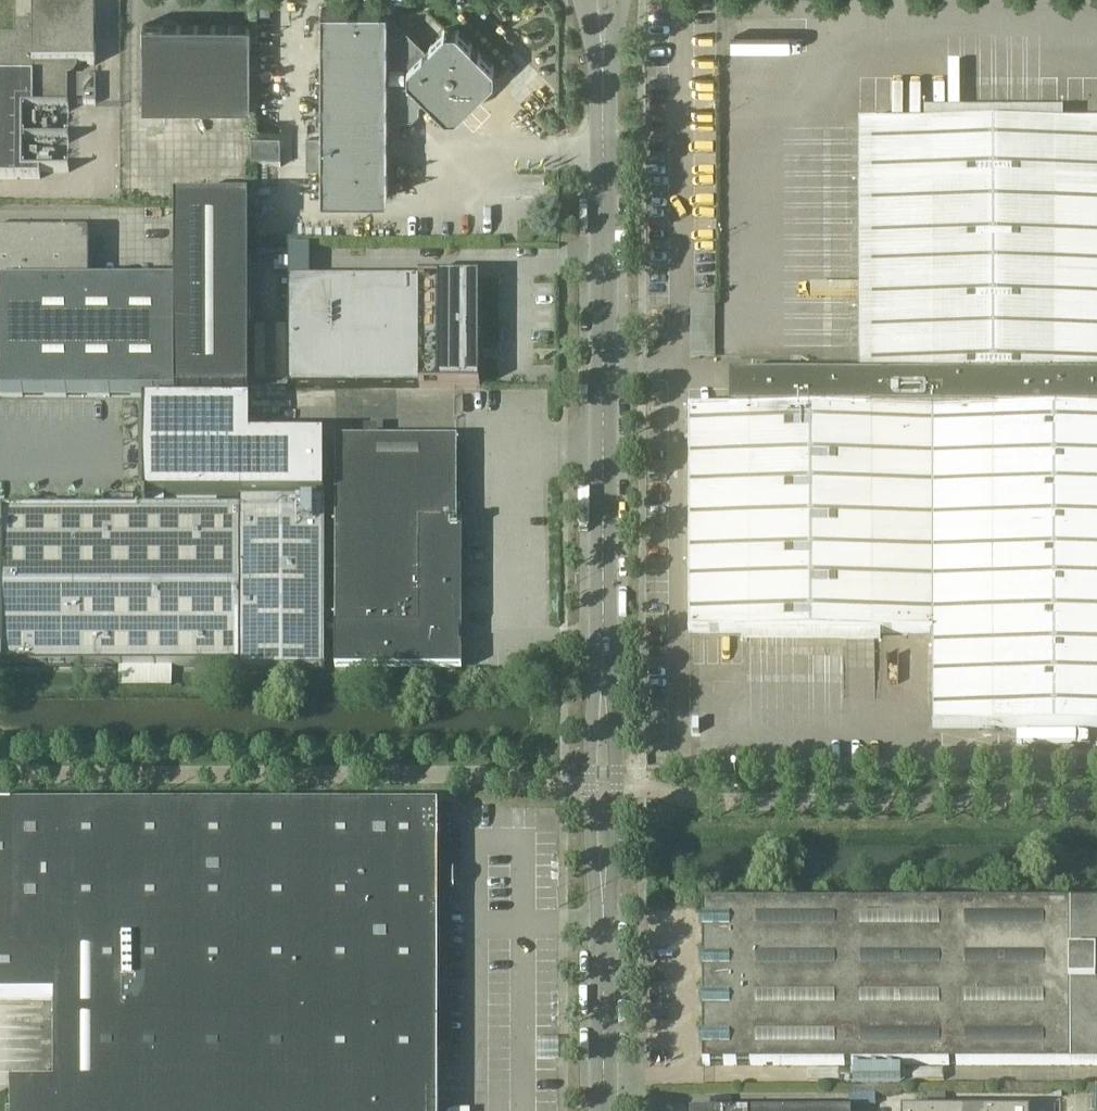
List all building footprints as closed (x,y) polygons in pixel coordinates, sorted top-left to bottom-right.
[(68,76),(71,75),(73,74),(75,72),(77,68),(78,64),(95,64),(95,8),(33,8),(33,22),(15,22),(15,35),(0,35),(0,178),(40,178),(40,172),(22,172),(22,140),(22,108),(68,108),(68,76)] [(457,29),(445,29),(422,53),(415,46),(417,45),(388,15),(388,8),(322,8),(322,199),(388,199),(388,129),(403,114),(411,114),(416,109),(416,101),(424,94),(446,116),(457,116),(495,78),(495,67),(457,29)] [(250,107),(250,25),(143,25),(144,107),(250,107)] [(78,77),(78,103),(96,103),(95,77),(78,77)] [(872,125),(860,125),(859,378),(730,378),(731,410),(689,410),(689,633),(933,633),(933,728),(1096,728),(1096,125),(872,125)] [(175,285),(89,285),(89,236),(86,233),(0,233),(0,397),(175,397),(175,398),(250,399),(250,203),(175,202),(175,285)] [(288,279),(288,387),(455,387),(480,387),(480,358),(480,348),(480,279),(288,279)] [(251,440),(251,405),(144,405),(144,509),(2,509),(2,666),(240,666),(239,671),(251,671),(300,671),(325,671),(325,502),(301,502),(301,499),(325,499),(325,440),(251,440)] [(458,440),(336,440),(335,670),(462,671),(462,523),(458,523),(458,440)] [(547,667),(547,655),(536,655),(536,667),(547,667)] [(55,1021),(309,1021),(309,1110),(438,1110),(438,808),(0,808),(0,999),(55,999),(55,1021)] [(1071,905),(703,905),(703,1065),(1096,1064),(1096,905),(1071,905)] [(309,1021),(55,1021),(55,1087),(11,1087),(11,1110),(309,1110),(309,1021)]
